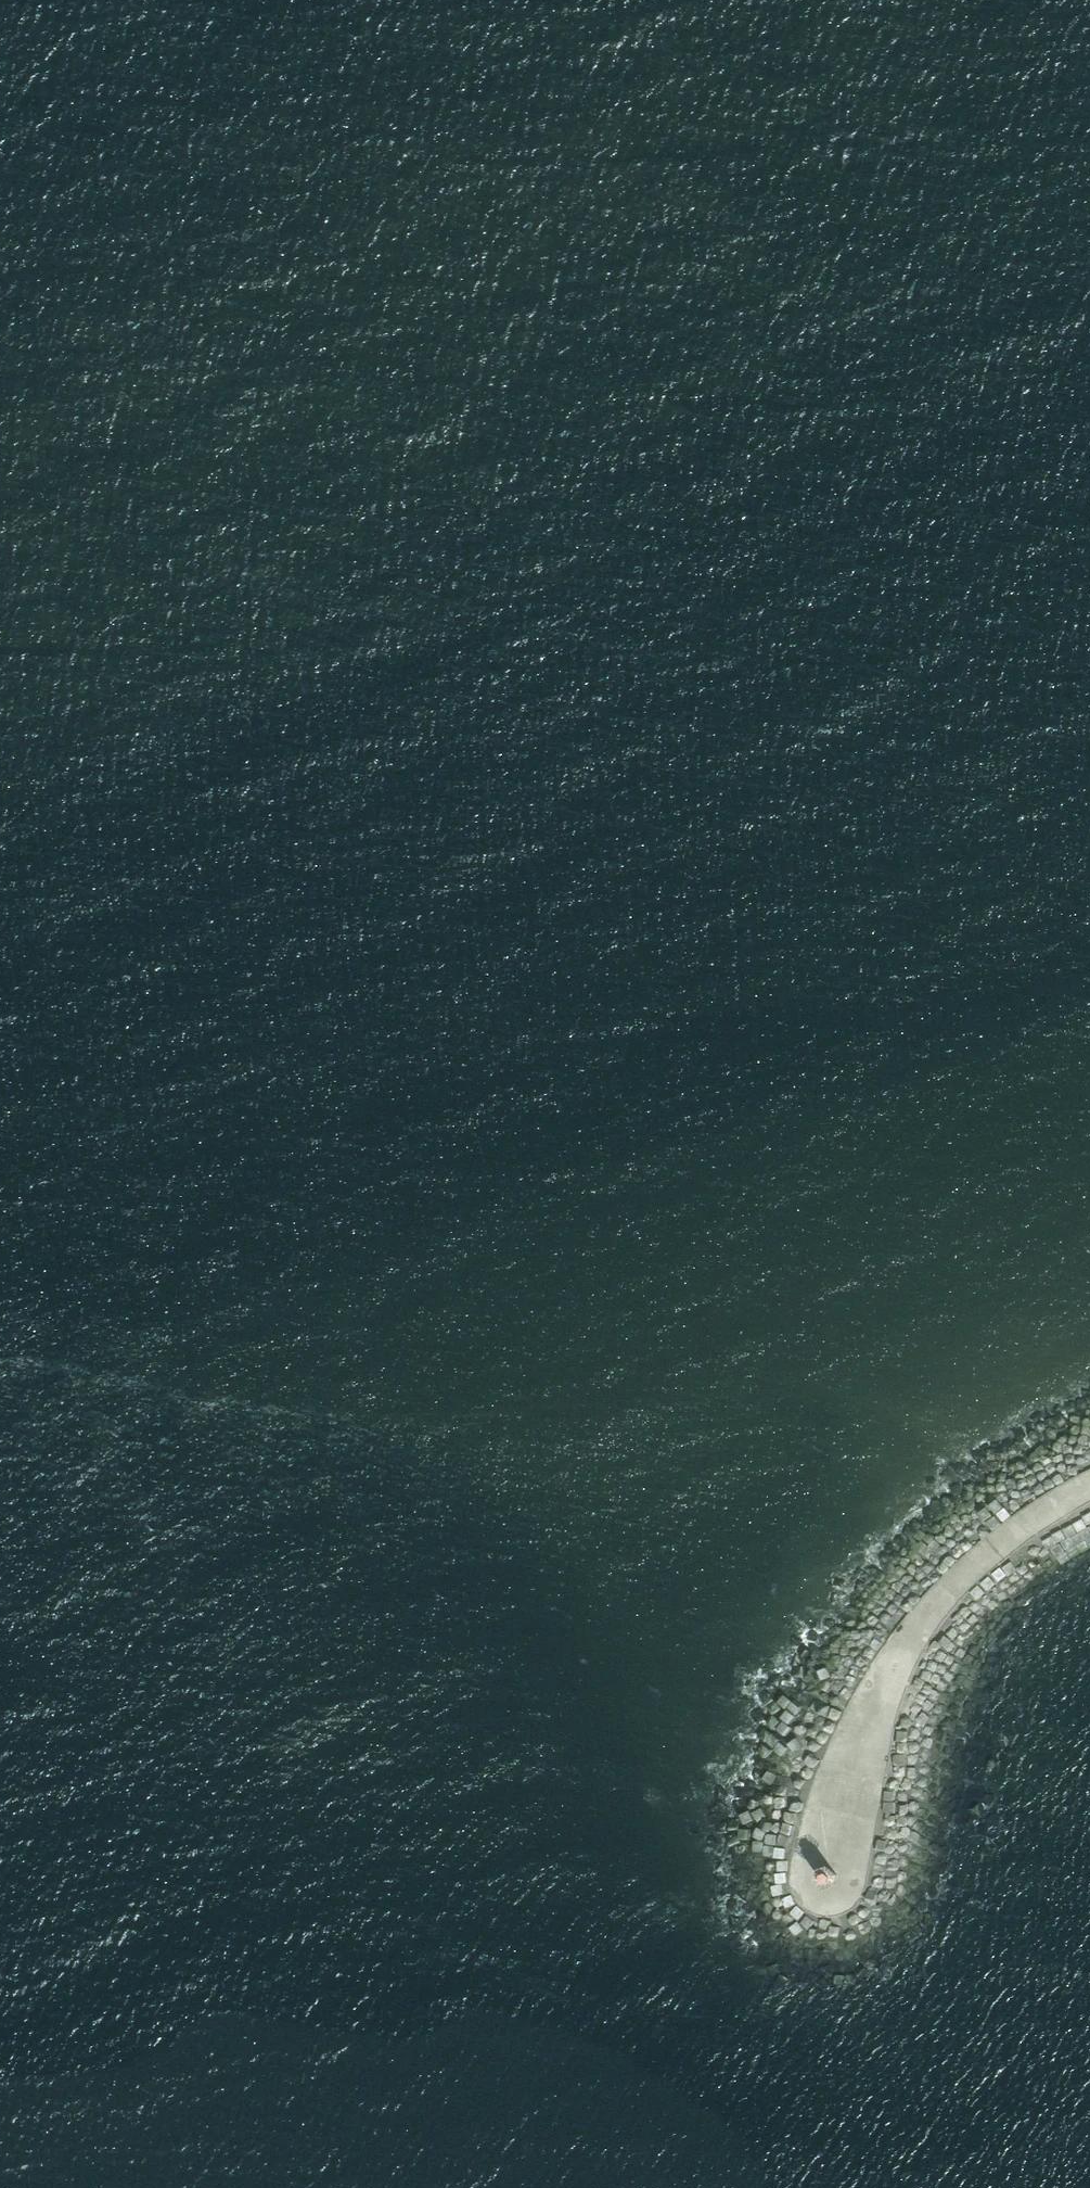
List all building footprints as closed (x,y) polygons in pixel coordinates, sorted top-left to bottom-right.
[(831,1869),(817,1873),(816,1886),(825,1894),(838,1890),(840,1878),(831,1869)]
